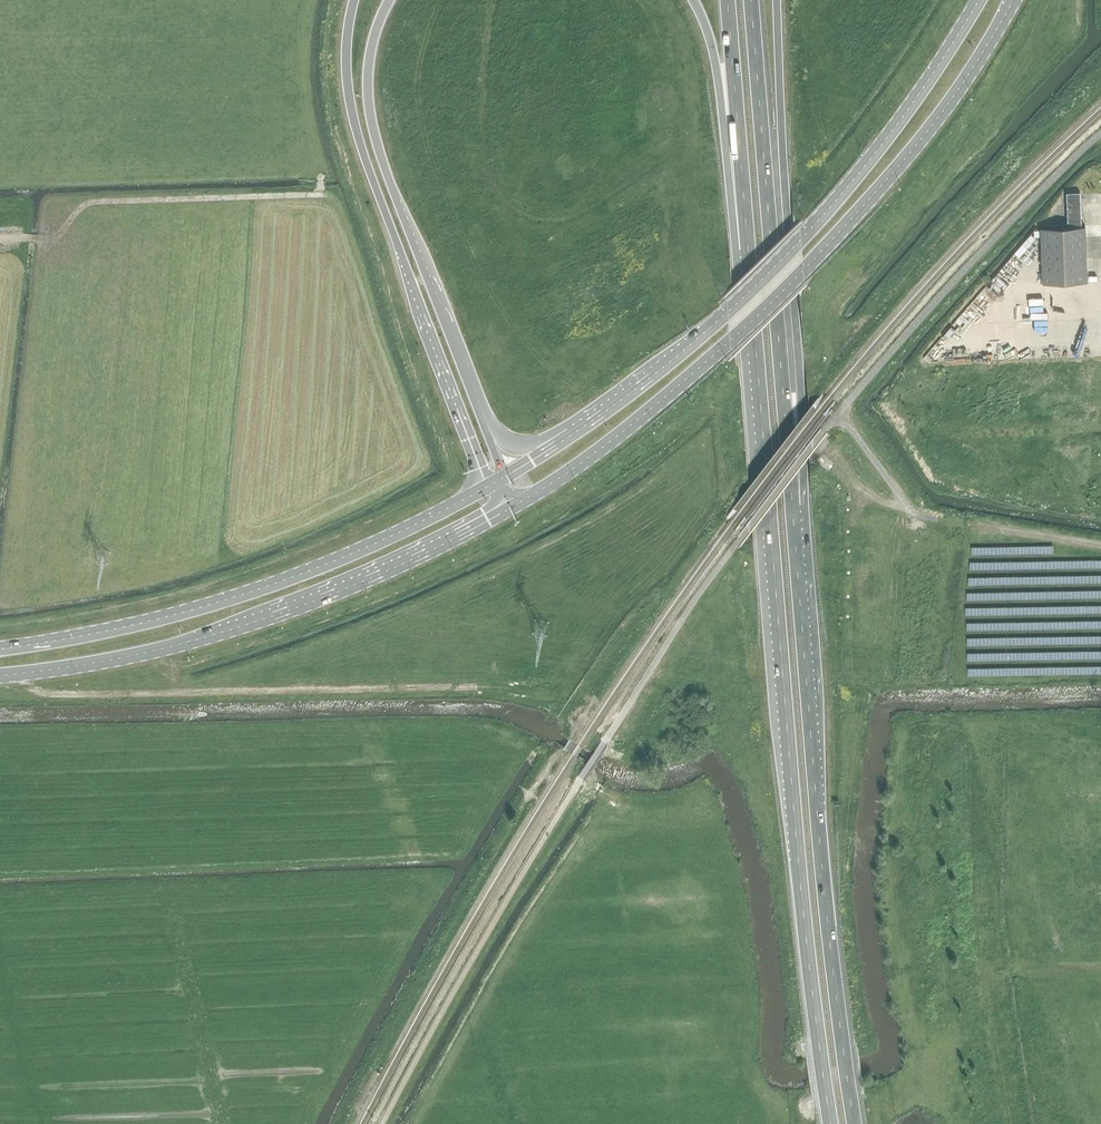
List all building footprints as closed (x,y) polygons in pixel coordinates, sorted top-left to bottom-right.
[(1080,192),(1066,193),(1067,227),(1081,226),(1080,192)] [(1043,283),(1087,282),(1085,226),(1081,226),(1067,227),(1040,228),(1043,283)]
